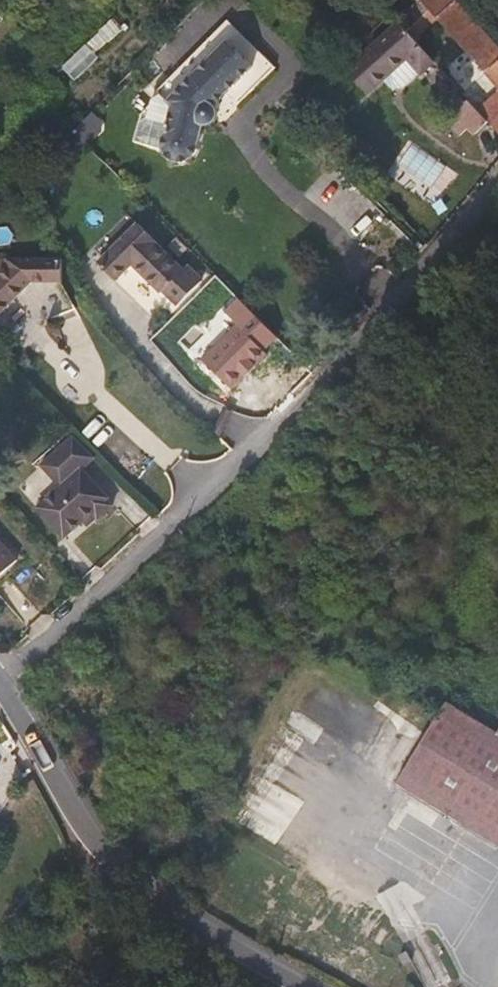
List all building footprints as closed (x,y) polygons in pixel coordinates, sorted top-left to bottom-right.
[(468,15),(455,0),(419,0),(397,19),(399,22),(416,40),(438,21),(497,88),(497,61),(497,60),(497,59),(497,48),(468,15)] [(403,90),(421,74),(422,75),(436,63),(416,40),(399,22),(347,69),(368,94),(384,80),(391,89),(403,90)] [(33,50),(42,40),(34,32),(25,43),(33,50)] [(214,106),(253,66),(227,40),(167,100),(172,106),(162,139),(162,147),(162,149),(163,151),(164,153),(165,154),(167,157),(171,159),(174,160),(178,162),(180,161),(184,160),(187,159),(190,158),(191,156),(194,153),(195,151),(196,148),(199,136),(202,125),(205,125),(207,125),(211,124),(214,121),(216,119),(217,117),(217,112),(216,110),(215,107),(214,106)] [(479,111),(489,122),(497,132),(497,93),(479,111)] [(479,111),(464,95),(443,117),(461,136),(464,132),(468,129),(475,135),(489,122),(479,111)] [(186,272),(156,243),(157,242),(138,223),(98,263),(115,281),(132,265),(162,293),(163,292),(178,306),(191,293),(204,280),(190,267),(186,272)] [(32,282),(63,282),(63,259),(7,259),(7,267),(0,274),(0,315),(14,301),(32,282)] [(93,522),(98,518),(99,519),(114,505),(108,499),(110,497),(84,468),(96,457),(75,436),(43,465),(62,486),(38,507),(65,538),(84,521),(89,527),(93,522)] [(19,560),(0,538),(0,577),(19,560)] [(497,734),(445,702),(397,783),(497,845),(497,732),(497,734)] [(413,961),(407,950),(399,955),(405,966),(413,961)]
